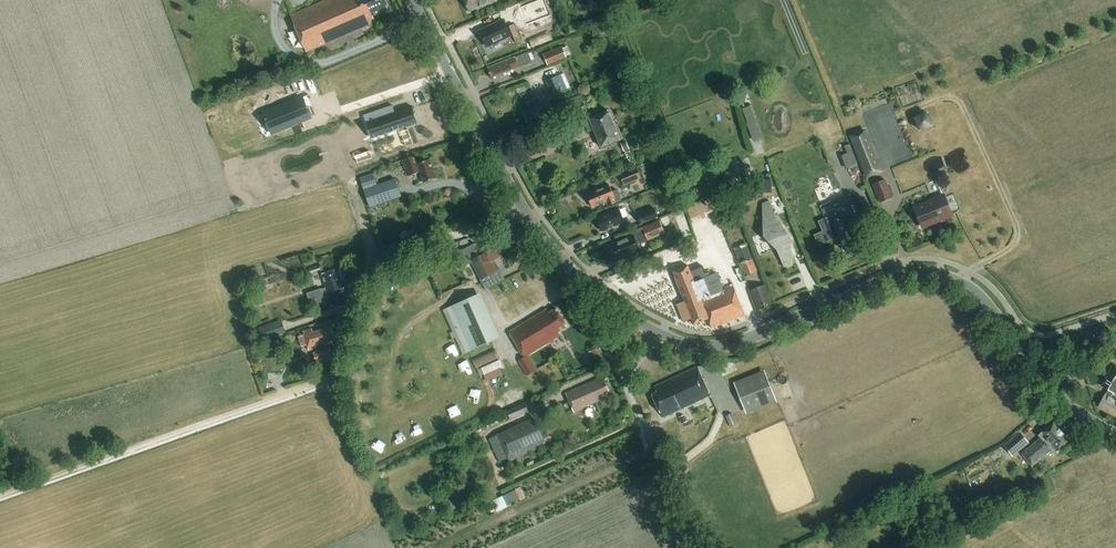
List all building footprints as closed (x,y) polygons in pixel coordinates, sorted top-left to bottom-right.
[(389,7),(386,0),(324,0),(291,15),(308,51),(376,21),(373,14),(389,7)] [(496,0),(466,0),(470,11),(496,1),(496,0)] [(489,46),(513,35),(505,20),(481,32),(489,46)] [(563,46),(544,54),(549,65),(567,57),(563,46)] [(513,69),(522,65),(532,61),(529,52),(491,66),(495,76),(506,72),(508,73),(512,71),(513,69)] [(630,60),(622,64),(624,70),(633,67),(630,60)] [(572,89),(565,73),(547,81),(554,97),(572,89)] [(583,93),(559,103),(567,122),(588,113),(585,105),(588,104),(583,93)] [(264,113),(272,132),(310,116),(302,97),(264,113)] [(545,125),(557,120),(550,101),(525,111),(531,126),(533,125),(535,129),(538,128),(540,130),(546,128),(545,125)] [(756,104),(747,107),(757,139),(766,136),(756,104)] [(393,105),(364,115),(372,139),(419,123),(413,107),(396,113),(393,105)] [(603,145),(622,138),(611,110),(587,119),(592,131),(597,129),(603,145)] [(933,110),(919,116),(926,129),(939,123),(933,110)] [(849,135),(866,178),(883,171),(866,129),(849,135)] [(627,141),(622,143),(625,151),(630,148),(627,141)] [(858,163),(850,144),(845,146),(848,154),(842,157),(846,168),(858,163)] [(416,155),(403,160),(409,177),(421,173),(424,182),(438,177),(431,159),(419,163),(416,155)] [(637,167),(621,174),(625,185),(642,178),(637,167)] [(371,207),(402,196),(396,178),(378,184),(374,173),(361,177),(371,207)] [(873,184),(880,202),(893,197),(886,179),(873,184)] [(772,180),(761,180),(761,193),(772,193),(772,180)] [(618,189),(615,190),(612,184),(590,193),(595,206),(608,200),(611,206),(623,200),(618,189)] [(924,227),(953,215),(945,195),(916,207),(924,227)] [(854,198),(825,210),(840,245),(844,243),(847,250),(866,242),(864,235),(868,233),(854,198)] [(714,211),(710,199),(687,209),(692,220),(700,217),(701,220),(707,217),(706,214),(714,211)] [(780,251),(785,266),(793,264),(793,238),(778,216),(772,200),(765,203),(765,235),(780,251)] [(655,207),(638,215),(642,223),(659,216),(655,207)] [(619,209),(597,218),(603,231),(625,222),(619,209)] [(660,220),(643,227),(649,241),(666,233),(660,220)] [(634,235),(608,246),(615,262),(641,251),(634,235)] [(482,279),(496,271),(491,262),(503,255),(493,237),(479,245),(477,242),(461,250),(463,253),(469,263),(472,261),(482,279)] [(740,264),(745,277),(758,271),(753,258),(740,264)] [(693,318),(695,324),(710,318),(713,325),(717,327),(746,316),(734,287),(725,290),(721,281),(721,282),(718,273),(708,277),(704,266),(693,270),(690,265),(675,270),(687,300),(679,303),(685,318),(686,321),(693,318)] [(332,305),(348,299),(344,287),(341,288),(339,281),(344,279),(344,278),(345,276),(344,272),(341,271),(341,270),(336,272),(335,270),(322,274),(327,287),(322,289),(322,288),(312,292),(315,299),(316,299),(318,306),(328,302),(326,296),(328,295),(332,305)] [(765,285),(752,290),(759,309),(772,304),(765,285)] [(482,293),(444,309),(464,354),(502,337),(482,293)] [(559,330),(568,325),(557,306),(549,311),(548,308),(509,329),(523,355),(518,358),(527,374),(537,368),(528,352),(561,334),(559,330)] [(271,323),(259,328),(263,340),(275,336),(271,323)] [(307,344),(308,347),(309,351),(316,348),(317,351),(314,352),(317,364),(333,359),(330,348),(326,349),(325,346),(333,343),(332,341),(335,340),(331,327),(313,333),(312,329),(304,332),(304,335),(299,336),(302,346),(307,344)] [(275,337),(268,340),(270,346),(278,344),(275,337)] [(496,349),(473,359),(477,368),(500,358),(496,349)] [(596,363),(598,361),(599,358),(598,355),(595,354),(592,356),(591,359),(593,362),(596,363)] [(1109,393),(1101,406),(1115,414),(1115,396),(1114,395),(1115,392),(1115,365),(1109,376),(1110,377),(1105,386),(1111,389),(1109,392),(1109,393)] [(664,417),(711,395),(698,366),(655,386),(658,392),(654,394),(664,417)] [(771,369),(739,379),(749,412),(781,402),(771,369)] [(606,391),(610,390),(604,380),(602,381),(600,376),(587,382),(588,384),(584,386),(583,384),(566,392),(575,412),(583,408),(583,407),(608,395),(606,391)] [(507,410),(511,419),(531,411),(527,402),(507,410)] [(733,413),(726,416),(730,426),(738,423),(733,413)] [(547,445),(535,417),(497,434),(510,462),(547,445)] [(1054,451),(1068,438),(1053,421),(1039,433),(1041,435),(1021,452),(1032,465),(1051,448),(1054,451)] [(1030,443),(1020,432),(1004,446),(1013,456),(1030,443)] [(521,487),(516,489),(521,501),(526,498),(521,487)]
